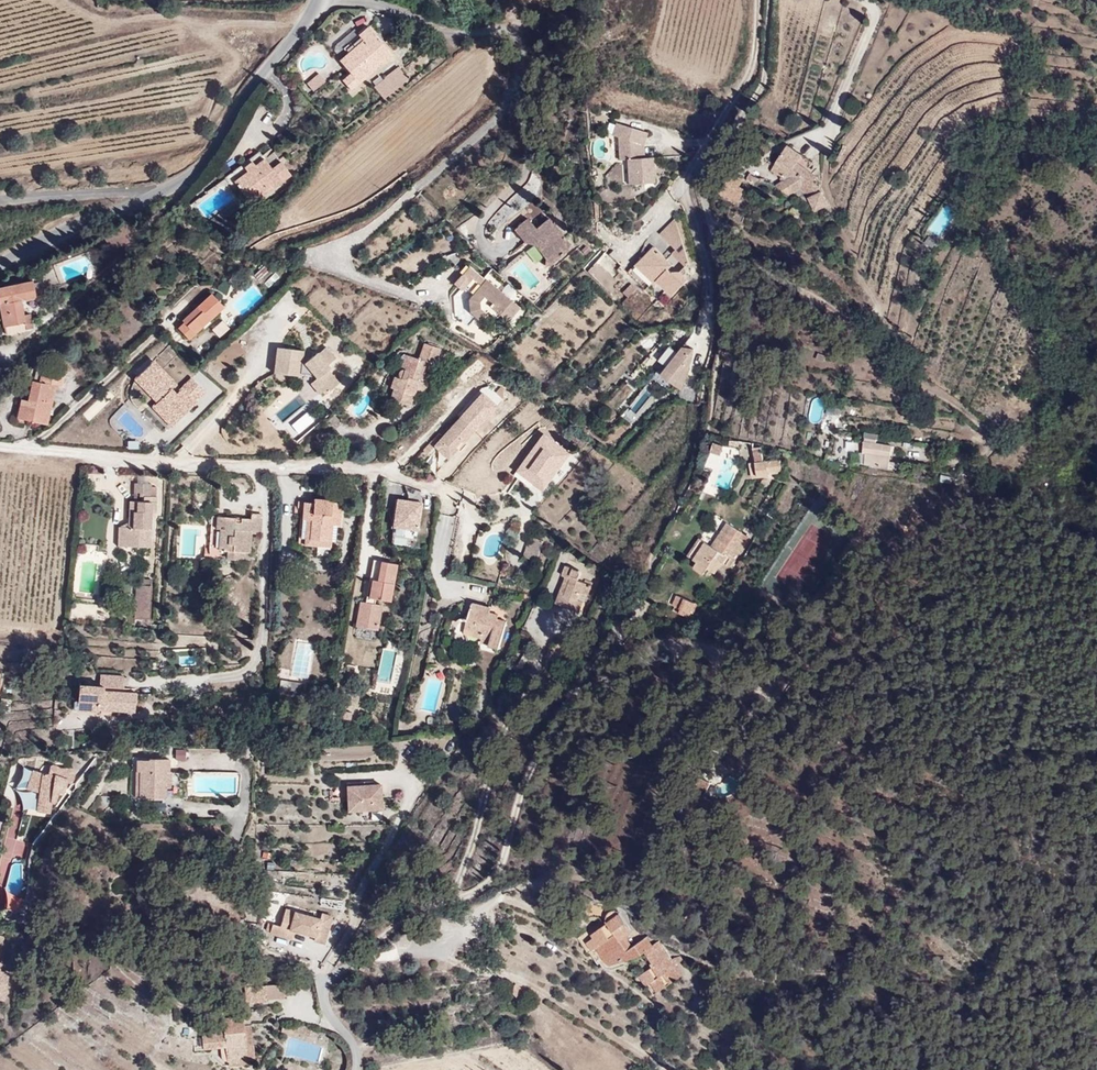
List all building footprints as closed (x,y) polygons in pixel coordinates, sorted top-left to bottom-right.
[(109,17),(113,6),(100,2),(97,14),(109,17)] [(369,26),(364,21),(339,42),(346,50),(348,53),(364,39),(361,34),(369,26)] [(370,61),(377,54),(382,60),(392,51),(369,26),(361,34),(364,39),(348,53),(346,50),(338,57),(350,70),(341,78),(351,89),(375,66),(370,61)] [(375,66),(382,60),(377,54),(370,61),(375,66)] [(374,87),(382,98),(407,79),(397,67),(383,78),(384,79),(374,87)] [(325,82),(319,75),(308,84),(314,91),(325,82)] [(639,149),(643,150),(646,137),(616,128),(612,141),(618,143),(619,165),(626,165),(628,190),(653,188),(652,162),(644,163),(640,163),(639,149)] [(816,165),(790,149),(785,157),(810,174),(816,165)] [(271,167),(281,159),(273,150),(263,158),(271,167)] [(820,181),(810,174),(785,157),(772,176),(782,182),(782,185),(781,188),(774,190),(790,200),(799,195),(811,204),(817,216),(835,207),(829,195),(825,195),(826,191),(818,185),(820,181)] [(251,202),(290,169),(281,159),(271,167),(263,158),(256,164),(253,161),(244,169),(246,172),(235,181),(251,202)] [(749,193),(742,188),(746,181),(734,174),(721,195),(741,207),(749,193)] [(777,211),(781,204),(771,197),(767,204),(777,211)] [(944,203),(927,228),(938,236),(956,212),(944,203)] [(596,208),(596,224),(607,224),(607,208),(596,208)] [(573,250),(554,221),(540,230),(530,215),(514,226),(524,243),(529,241),(548,267),(573,250)] [(690,267),(677,224),(662,238),(678,254),(674,257),(687,270),(690,267)] [(117,257),(131,245),(122,235),(108,245),(117,257)] [(670,273),(672,270),(674,269),(674,267),(655,249),(638,266),(636,266),(627,276),(648,294),(655,287),(658,286),(674,300),(689,284),(681,276),(673,276),(670,273)] [(519,303),(466,263),(458,273),(467,279),(469,277),(476,283),(468,291),(465,297),(468,313),(471,316),(476,319),(482,314),(485,310),(480,306),(482,303),(505,320),(519,303)] [(267,280),(262,274),(253,283),(258,289),(267,280)] [(25,312),(40,308),(37,288),(23,290),(23,297),(0,300),(5,335),(28,331),(27,324),(25,312)] [(636,294),(631,289),(622,298),(627,303),(636,294)] [(23,290),(0,294),(0,298),(0,300),(23,297),(23,290)] [(188,347),(222,313),(207,299),(192,314),(195,318),(183,329),(181,328),(174,335),(188,347)] [(220,319),(211,328),(219,337),(229,328),(220,319)] [(37,334),(35,323),(27,324),(28,331),(29,340),(32,339),(37,334)] [(29,340),(28,331),(5,335),(6,344),(29,340)] [(682,394),(690,371),(683,368),(695,350),(696,345),(690,342),(661,378),(682,394)] [(275,348),(273,373),(300,376),(301,373),(312,374),(316,380),(310,384),(319,394),(324,391),(326,394),(339,384),(327,370),(330,368),(327,365),(336,358),(326,347),(303,363),(301,363),(302,351),(275,348)] [(423,396),(432,368),(436,369),(441,353),(424,348),(420,361),(410,358),(405,372),(400,376),(400,380),(401,382),(396,380),(392,392),(394,393),(391,405),(411,411),(417,395),(423,396)] [(690,371),(695,350),(683,368),(690,371)] [(203,397),(191,384),(175,399),(170,394),(175,389),(152,366),(137,380),(160,404),(157,407),(155,409),(173,428),(195,408),(193,407),(203,397)] [(19,422),(50,428),(57,391),(64,392),(67,379),(43,375),(41,385),(34,384),(30,404),(23,402),(19,422)] [(160,404),(137,380),(134,383),(157,407),(160,404)] [(643,387),(627,406),(640,417),(656,398),(643,387)] [(99,400),(82,412),(87,418),(103,406),(99,400)] [(632,424),(637,414),(625,407),(620,417),(632,424)] [(173,428),(155,409),(152,411),(171,431),(173,428)] [(461,450),(473,437),(458,423),(447,437),(458,447),(461,450)] [(862,434),(860,440),(867,442),(873,443),(874,437),(862,434)] [(453,453),(458,447),(447,437),(433,451),(448,465),(455,456),(453,453)] [(865,450),(867,442),(860,440),(858,452),(860,453),(859,464),(862,464),(865,450)] [(545,480),(559,465),(565,469),(574,458),(555,441),(545,453),(548,456),(535,471),(533,470),(524,480),(535,489),(530,495),(538,501),(551,485),(545,480)] [(710,458),(719,458),(719,442),(710,442),(710,458)] [(884,468),(888,446),(873,443),(867,442),(865,450),(862,464),(884,468)] [(733,447),(722,446),(721,453),(732,454),(733,447)] [(785,476),(784,464),(757,464),(750,465),(751,478),(756,477),(758,480),(771,479),(771,477),(785,476)] [(150,522),(152,521),(155,498),(151,498),(151,492),(133,491),(132,502),(137,502),(137,507),(128,506),(125,531),(123,531),(121,551),(146,553),(150,522)] [(738,524),(741,517),(713,501),(686,548),(707,560),(714,548),(722,552),(728,555),(743,527),(738,524)] [(308,552),(313,523),(329,526),(337,527),(340,511),(329,509),(330,505),(310,502),(310,506),(309,515),(298,514),(292,550),(308,552)] [(309,515),(310,506),(294,504),(292,513),(298,514),(309,515)] [(422,514),(397,509),(392,536),(417,541),(422,514)] [(247,563),(248,546),(256,546),(258,522),(244,521),(243,527),(219,526),(218,542),(213,542),(212,562),(220,563),(219,570),(232,571),(233,562),(247,563)] [(324,555),(329,526),(313,523),(308,552),(324,555)] [(218,542),(219,526),(209,525),(208,541),(213,542),(218,542)] [(661,547),(670,531),(666,529),(657,545),(661,547)] [(121,551),(123,531),(114,531),(113,550),(121,551)] [(667,551),(676,534),(670,531),(661,547),(667,551)] [(543,544),(532,541),(526,560),(538,563),(543,544)] [(715,565),(722,552),(714,548),(707,560),(715,565)] [(390,558),(401,560),(403,551),(391,549),(390,558)] [(509,563),(519,565),(521,556),(511,554),(509,563)] [(378,582),(382,562),(374,561),(370,580),(366,604),(368,604),(373,581),(378,582)] [(246,572),(247,563),(233,562),(232,571),(246,572)] [(397,565),(382,562),(378,582),(373,581),(368,604),(366,604),(361,603),(357,628),(377,632),(382,607),(375,605),(376,600),(390,603),(397,565)] [(589,600),(593,592),(583,587),(587,578),(570,569),(565,580),(572,583),(560,608),(580,618),(585,607),(582,605),(585,598),(589,600)] [(134,595),(133,629),(148,629),(150,589),(138,588),(137,595),(134,595)] [(681,616),(689,601),(675,593),(669,605),(673,607),(671,612),(681,616)] [(493,612),(475,606),(466,637),(483,642),(481,647),(498,652),(506,625),(499,623),(500,619),(492,617),(493,612)] [(308,678),(281,674),(279,688),(305,692),(308,678)] [(132,718),(135,698),(118,695),(117,700),(103,698),(104,692),(120,694),(122,682),(98,680),(97,689),(78,687),(76,704),(95,706),(94,714),(132,718)] [(184,759),(184,748),(174,747),(174,759),(184,759)] [(186,759),(176,760),(177,770),(187,769),(186,759)] [(168,809),(167,781),(170,780),(169,768),(129,769),(130,782),(124,782),(125,799),(132,799),(132,811),(168,809)] [(53,779),(51,784),(46,784),(36,781),(31,799),(43,803),(41,822),(53,824),(54,812),(59,812),(62,803),(67,804),(71,792),(75,794),(78,788),(76,783),(72,780),(63,779),(57,776),(55,777),(53,779)] [(36,781),(28,778),(25,780),(20,796),(31,799),(36,781)] [(369,797),(368,791),(368,789),(349,789),(350,798),(369,797)] [(386,818),(385,790),(368,791),(369,797),(350,798),(351,820),(386,818)] [(22,894),(21,862),(7,862),(7,894),(22,894)] [(6,894),(5,906),(13,907),(14,895),(6,894)] [(304,924),(305,918),(286,913),(285,920),(304,924)] [(329,946),(335,920),(323,917),(322,922),(305,918),(304,924),(285,920),(282,930),(274,928),(271,939),(295,945),(297,938),(315,942),(329,946)] [(383,931),(390,925),(381,918),(376,926),(383,931)] [(630,957),(641,950),(629,928),(624,924),(621,924),(616,925),(612,937),(610,933),(591,943),(600,964),(595,966),(602,980),(613,974),(633,975),(639,972),(641,974),(647,971),(653,984),(636,993),(641,1005),(644,1003),(649,1014),(682,996),(675,981),(673,982),(662,959),(649,965),(646,959),(634,965),(630,957)] [(0,940),(0,1004),(6,1006),(11,978),(3,975),(5,966),(2,966),(7,941),(0,940)] [(327,951),(329,946),(315,942),(314,948),(327,951)] [(600,964),(591,943),(583,947),(592,968),(595,966),(600,964)] [(258,985),(257,978),(244,980),(245,987),(258,985)] [(284,996),(283,981),(265,984),(267,999),(284,996)] [(267,999),(265,984),(258,985),(245,987),(246,1003),(267,999)] [(202,1033),(204,1049),(227,1045),(230,1064),(250,1061),(248,1043),(253,1042),(256,1042),(253,1021),(244,1022),(243,1014),(221,1017),(223,1030),(216,1031),(202,1033)] [(294,1030),(296,1023),(284,1022),(282,1029),(294,1032),(294,1030)] [(309,1034),(312,1026),(297,1022),(296,1023),(294,1030),(309,1034)] [(248,1043),(250,1061),(256,1060),(253,1042),(248,1043)]
